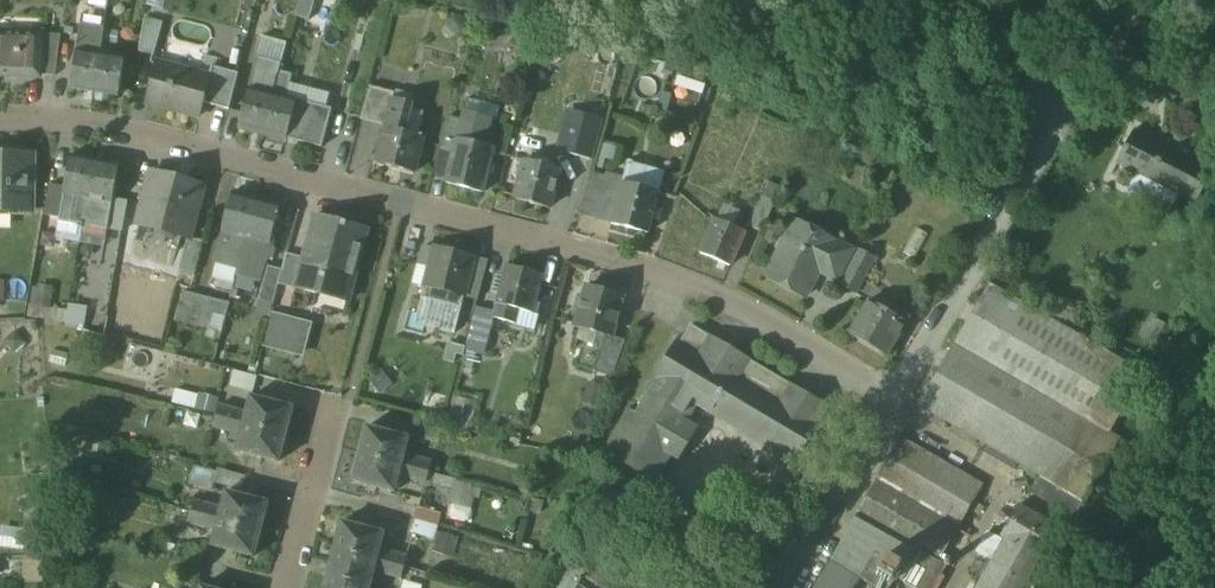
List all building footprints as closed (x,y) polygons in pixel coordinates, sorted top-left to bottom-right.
[(294,17),(310,22),(317,0),(299,0),(294,17)] [(165,25),(146,21),(141,54),(156,56),(165,25)] [(105,28),(81,24),(77,50),(71,89),(95,92),(102,47),(105,28)] [(0,34),(0,77),(39,78),(39,77),(40,35),(40,34),(0,34)] [(60,35),(40,35),(39,77),(53,77),(60,35)] [(112,49),(102,47),(95,92),(118,96),(124,57),(111,55),(112,49)] [(257,59),(249,90),(248,90),(237,129),(261,135),(278,73),(280,65),(257,59)] [(210,80),(157,67),(147,105),(200,119),(204,107),(211,81),(210,80)] [(237,78),(213,71),(210,80),(211,81),(204,107),(228,113),(237,78)] [(331,113),(285,100),(292,77),(278,73),(261,135),(260,136),(285,143),(285,141),(321,151),(331,113)] [(394,98),(369,90),(359,124),(384,131),(385,131),(392,105),(394,98)] [(411,111),(392,105),(385,131),(384,131),(374,166),(411,177),(422,141),(404,136),(411,111)] [(602,118),(573,110),(561,151),(591,160),(602,118)] [(491,119),(464,112),(462,120),(454,152),(446,181),(446,182),(483,192),(484,191),(483,191),(494,149),(484,146),(491,119)] [(462,120),(448,117),(440,148),(454,152),(462,120)] [(1210,174),(1151,141),(1133,175),(1191,208),(1210,174)] [(0,155),(0,209),(30,211),(32,156),(0,155)] [(96,162),(71,157),(66,189),(60,219),(59,219),(58,223),(84,227),(96,162)] [(518,164),(505,161),(498,186),(511,190),(518,164)] [(534,167),(524,164),(514,202),(548,211),(558,174),(543,170),(545,164),(535,161),(534,167)] [(120,166),(96,162),(84,227),(109,232),(114,201),(120,166)] [(205,189),(152,175),(144,204),(146,205),(140,227),(155,231),(156,226),(173,231),(175,226),(190,231),(188,240),(189,240),(191,241),(191,240),(205,189)] [(623,178),(614,175),(611,187),(620,189),(622,183),(623,178)] [(596,219),(604,186),(587,181),(578,214),(596,219)] [(659,192),(622,183),(620,189),(611,223),(611,224),(648,234),(659,192)] [(66,189),(49,186),(44,217),(59,219),(60,219),(66,189)] [(611,187),(604,186),(596,219),(611,223),(620,189),(611,187)] [(257,199),(233,193),(222,232),(223,232),(215,262),(238,269),(257,199)] [(775,202),(760,196),(747,226),(762,233),(775,202)] [(280,205),(257,199),(238,269),(236,276),(260,282),(265,263),(271,260),(273,253),(269,247),(280,205)] [(129,204),(114,201),(109,232),(123,234),(129,204)] [(745,232),(715,219),(700,254),(730,267),(736,253),(737,254),(740,247),(738,247),(745,232)] [(366,233),(314,220),(303,263),(295,292),(346,306),(366,233)] [(851,251),(795,221),(766,277),(805,297),(819,271),(836,280),(851,251)] [(919,237),(904,262),(921,272),(936,247),(919,237)] [(204,243),(191,240),(191,241),(189,240),(180,273),(195,277),(204,243)] [(474,257),(436,247),(435,249),(425,246),(420,266),(430,268),(425,287),(464,297),(474,257)] [(874,257),(860,250),(840,287),(855,294),(874,257)] [(303,263),(285,258),(281,273),(278,287),(295,292),(303,263)] [(543,275),(506,265),(493,318),(516,324),(520,310),(532,313),(543,275)] [(281,273),(268,269),(259,302),(273,306),(278,287),(281,273)] [(32,282),(30,302),(50,304),(52,284),(32,282)] [(623,296),(602,291),(603,287),(592,284),(591,287),(587,286),(575,327),(580,328),(577,340),(594,345),(597,333),(611,337),(611,336),(623,296)] [(1132,368),(990,286),(955,346),(1109,434),(1136,387),(1140,389),(1142,385),(1138,383),(1144,374),(1142,373),(1132,368)] [(464,297),(425,287),(423,298),(461,308),(464,297)] [(211,298),(184,291),(176,321),(203,328),(211,298)] [(230,303),(211,298),(203,328),(216,331),(214,339),(220,341),(230,303)] [(82,321),(83,303),(63,301),(62,320),(82,321)] [(878,306),(869,301),(849,334),(886,356),(909,318),(881,302),(878,306)] [(307,326),(270,316),(261,348),(298,358),(307,326)] [(509,330),(474,320),(468,340),(491,346),(491,347),(501,349),(502,343),(506,344),(509,330)] [(679,337),(655,377),(654,378),(656,380),(636,413),(629,409),(603,452),(604,452),(653,481),(652,482),(654,482),(670,454),(680,460),(680,459),(680,458),(696,431),(697,431),(697,430),(684,422),(696,403),(796,463),(797,462),(796,462),(818,426),(819,426),(820,425),(817,423),(828,406),(827,405),(826,405),(792,385),(792,384),(791,383),(790,384),(749,359),(749,358),(748,358),(747,358),(713,338),(713,337),(712,336),(712,337),(691,325),(683,338),(679,336),(679,337)] [(611,337),(601,350),(594,371),(612,377),(625,341),(611,336),(611,337)] [(1109,434),(955,346),(919,408),(1041,478),(1031,495),(1074,519),(1119,440),(1109,434)] [(1148,364),(1137,359),(1132,368),(1142,373),(1148,364)] [(452,400),(417,391),(410,416),(445,425),(452,400)] [(467,425),(475,400),(456,394),(448,420),(467,425)] [(293,410),(251,399),(247,414),(244,425),(286,436),(293,410)] [(247,414),(219,407),(216,418),(244,425),(247,414)] [(244,425),(216,418),(214,429),(241,436),(244,425)] [(286,436),(244,425),(241,436),(237,452),(279,463),(286,436)] [(439,432),(416,426),(412,439),(435,445),(439,432)] [(408,440),(366,429),(359,456),(401,467),(404,456),(408,440)] [(983,486),(900,438),(876,480),(959,528),(983,486)] [(46,448),(34,449),(37,473),(49,472),(46,448)] [(401,467),(359,456),(352,483),(394,494),(398,478),(401,467)] [(431,463),(404,456),(401,467),(428,474),(431,463)] [(428,474),(401,467),(398,478),(426,485),(428,474)] [(876,480),(830,561),(861,579),(876,587),(891,587),(897,578),(913,587),(924,587),(959,528),(876,480)] [(268,504),(226,493),(222,509),(219,520),(261,531),(268,504)] [(222,509),(194,502),(191,512),(219,520),(222,509)] [(1060,522),(1046,514),(1043,520),(1019,507),(1003,536),(1007,538),(979,587),(1023,587),(1060,522)] [(440,515),(417,509),(414,521),(437,527),(440,515)] [(219,520),(191,512),(189,523),(216,531),(219,520)] [(261,531),(219,520),(216,531),(212,547),(254,558),(261,531)] [(437,527),(414,521),(410,534),(433,541),(437,527)] [(383,535),(341,524),(334,550),(376,561),(379,551),(383,535)] [(376,561),(334,550),(327,576),(369,587),(373,572),(376,561)] [(407,558),(379,551),(376,561),(404,569),(407,558)] [(585,571),(567,560),(558,574),(577,585),(585,571)] [(404,569),(376,561),(373,572),(401,579),(404,569)] [(830,561),(814,587),(856,587),(861,579),(830,561)] [(558,574),(550,587),(575,587),(577,585),(558,574)] [(327,576),(324,587),(369,587),(327,576)]
